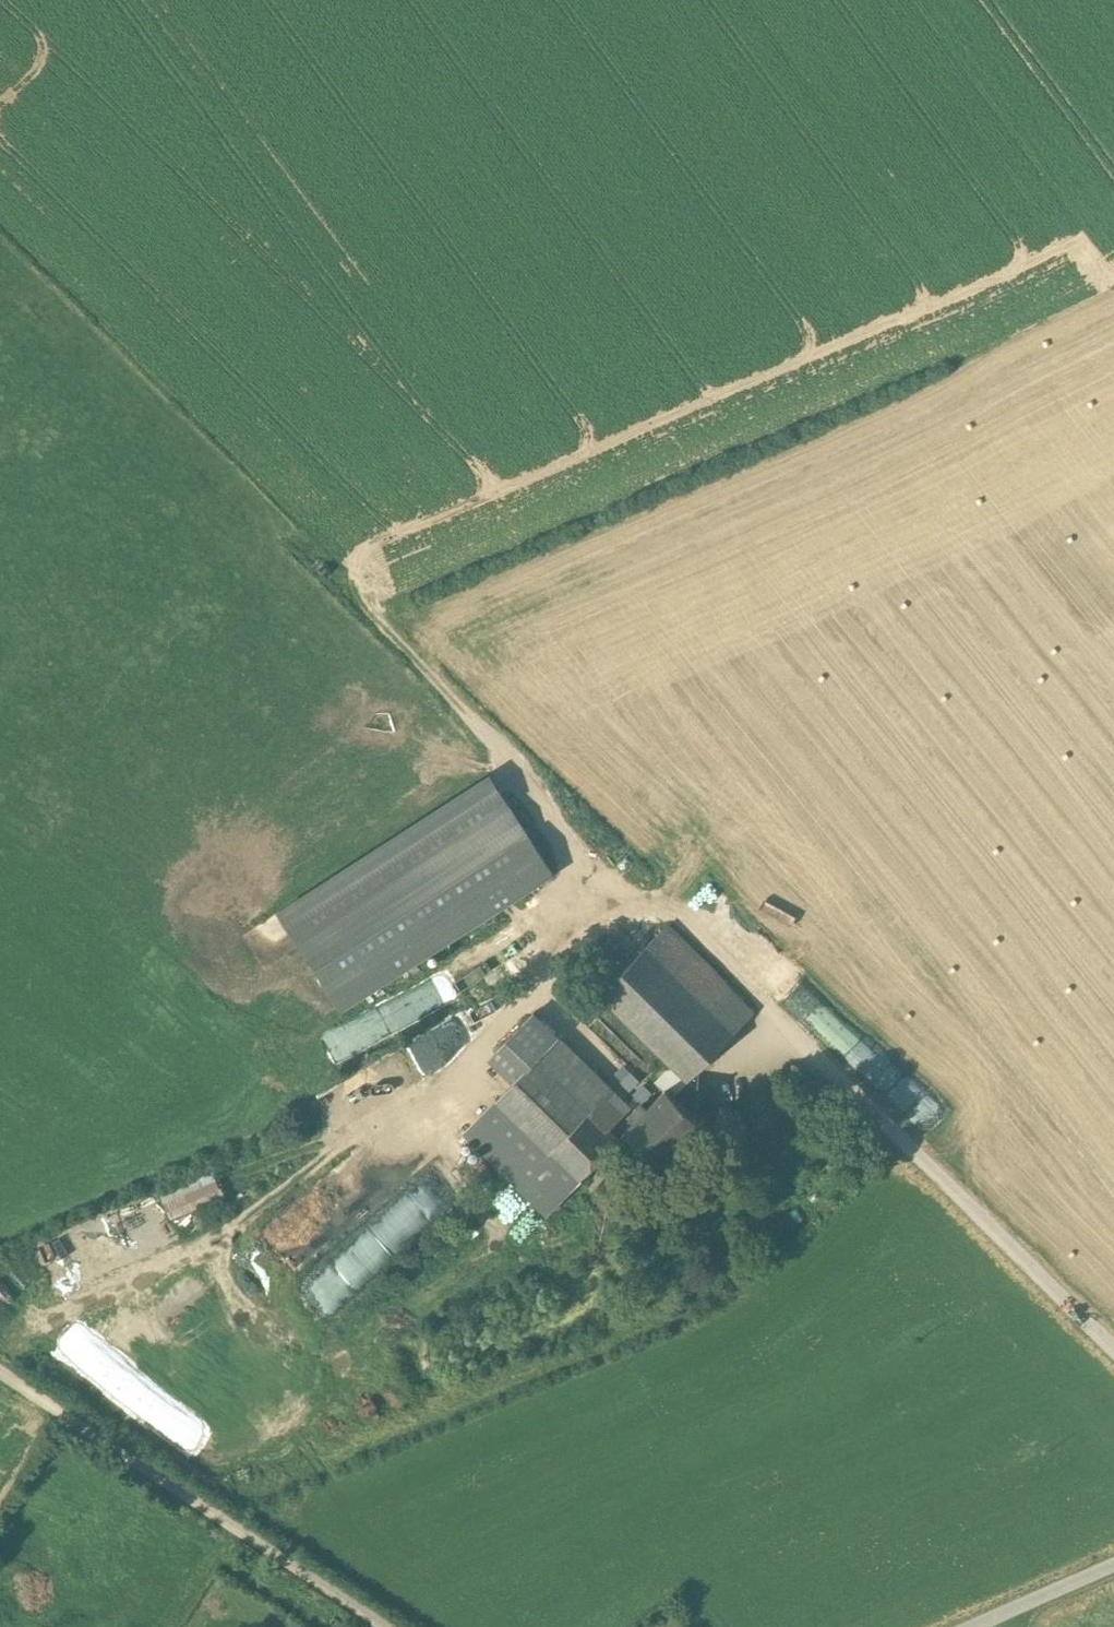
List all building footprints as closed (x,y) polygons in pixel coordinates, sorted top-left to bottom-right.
[(490,775),(279,911),(342,1008),(553,872),(490,775)] [(751,1014),(665,927),(648,944),(734,1032),(751,1014)] [(734,1032),(648,944),(600,994),(670,1066),(686,1082),(735,1033),(734,1032)] [(413,1022),(435,1006),(429,998),(407,1013),(413,1022)] [(529,1015),(495,1051),(520,1075),(537,1058),(555,1040),(529,1015)] [(455,1018),(383,1048),(396,1081),(469,1051),(455,1018)] [(608,1094),(555,1040),(537,1058),(591,1113),(608,1094)] [(591,1113),(537,1058),(520,1075),(497,1099),(579,1183),(620,1142),(591,1113)] [(665,1090),(645,1110),(640,1105),(632,1114),(637,1119),(623,1133),(660,1171),(705,1126),(673,1094),(686,1082),(670,1066),(656,1081),(665,1090)] [(579,1183),(497,1099),(464,1133),(547,1214),(579,1183)] [(281,1138),(159,1189),(172,1221),(294,1171),(281,1138)] [(406,1206),(307,1291),(324,1311),(423,1226),(406,1206)]
